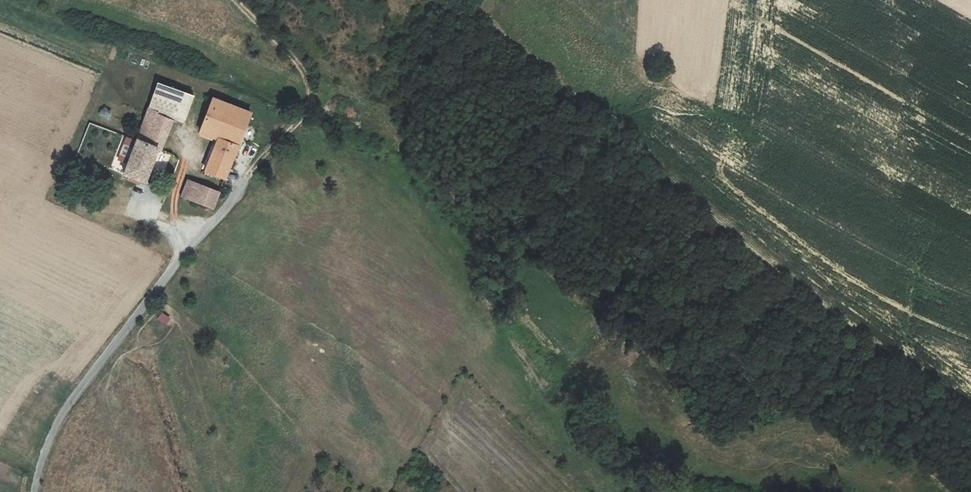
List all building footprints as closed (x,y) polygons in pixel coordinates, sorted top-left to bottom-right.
[(183,122),(193,96),(158,83),(125,175),(147,184),(160,149),(162,150),(174,119),(183,122)] [(252,113),(214,98),(200,133),(218,140),(206,172),(226,179),(252,113)] [(188,180),(182,195),(214,208),(220,193),(188,180)] [(165,326),(170,319),(161,312),(156,319),(165,326)]
